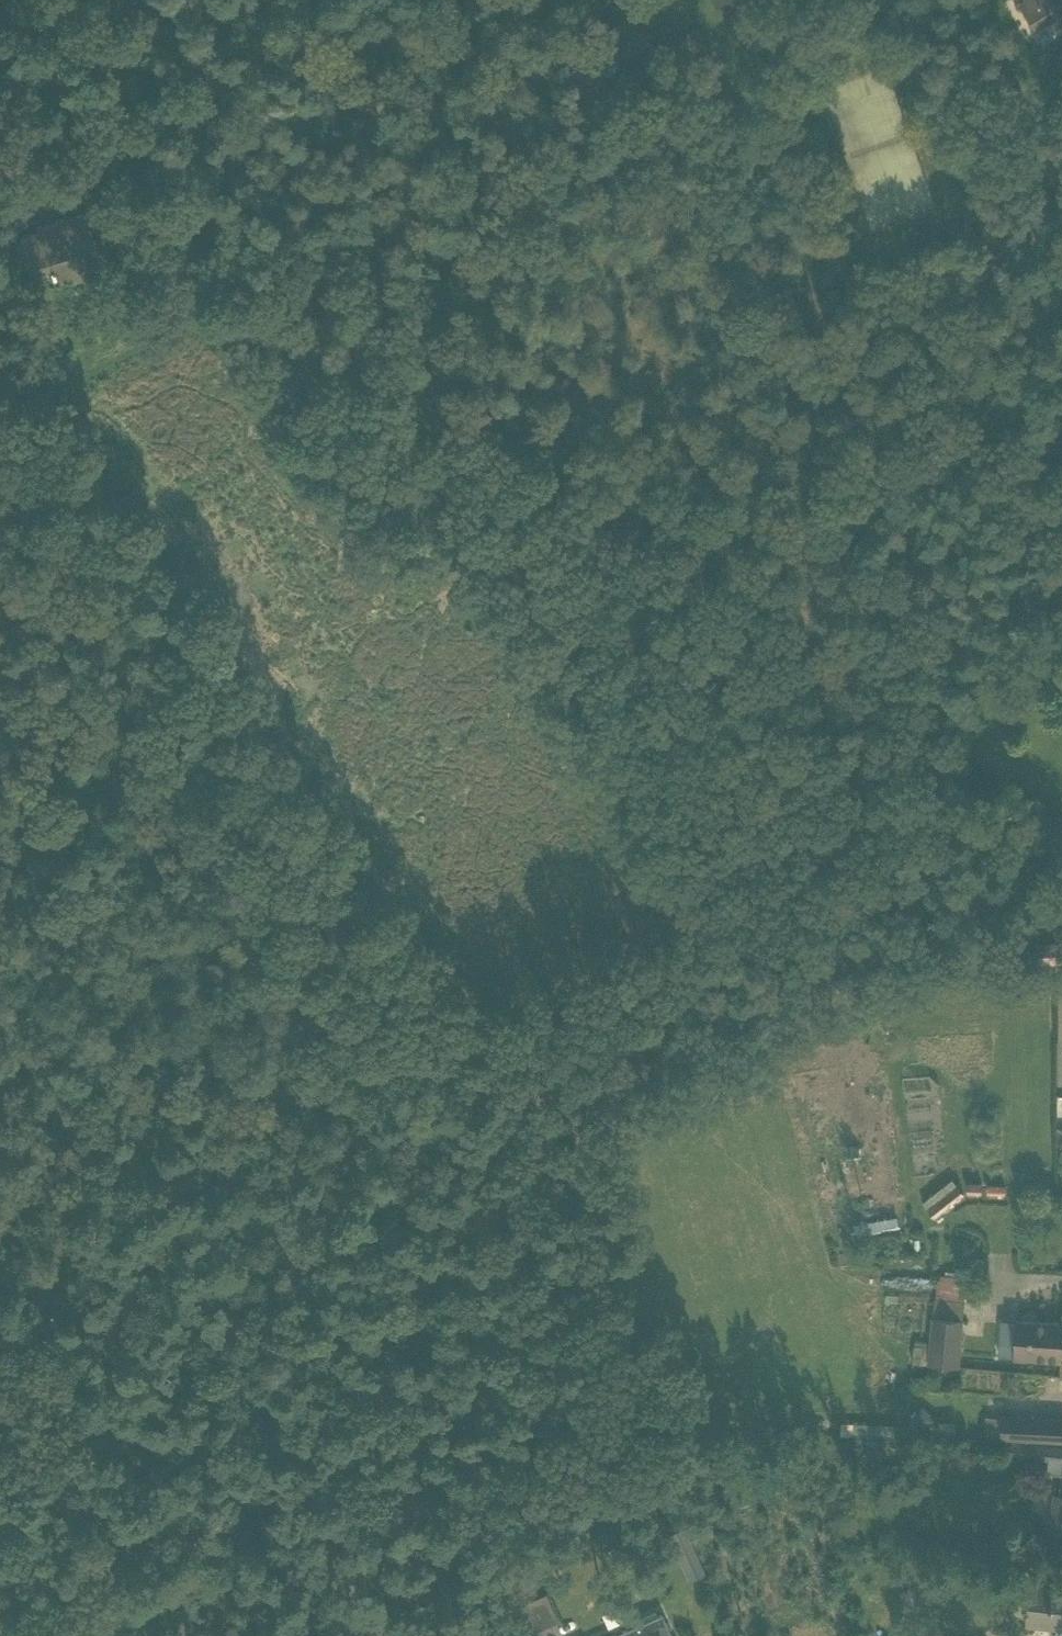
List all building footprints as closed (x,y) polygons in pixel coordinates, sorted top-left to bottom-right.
[(1019,3),(1038,32),(1061,15),(1061,0),(1023,0),(1019,3)] [(13,129),(0,113),(0,140),(13,129)] [(95,248),(84,212),(36,227),(46,258),(72,250),(74,255),(95,248)] [(1054,964),(1061,963),(1061,942),(1036,944),(1037,965),(1054,964)] [(934,1217),(964,1194),(952,1179),(923,1202),(934,1217)] [(932,1313),(928,1364),(960,1367),(964,1315),(932,1313)] [(1061,1362),(1061,1339),(1061,1324),(1016,1321),(1015,1359),(1028,1360),(1061,1362)] [(914,1346),(913,1359),(926,1360),(927,1347),(914,1346)] [(1002,1416),(1001,1438),(1061,1442),(1061,1420),(1002,1416)] [(1011,1442),(1010,1457),(1048,1461),(1061,1462),(1061,1447),(1011,1442)] [(1047,1475),(1061,1477),(1059,1495),(1053,1495),(1050,1527),(1061,1529),(1061,1462),(1048,1461),(1047,1475)] [(686,1528),(670,1535),(681,1560),(697,1553),(686,1528)] [(1029,1590),(1026,1626),(1061,1629),(1061,1592),(1029,1590)] [(546,1593),(524,1603),(536,1628),(558,1618),(546,1593)] [(661,1614),(611,1634),(612,1635),(671,1635),(661,1614)]
